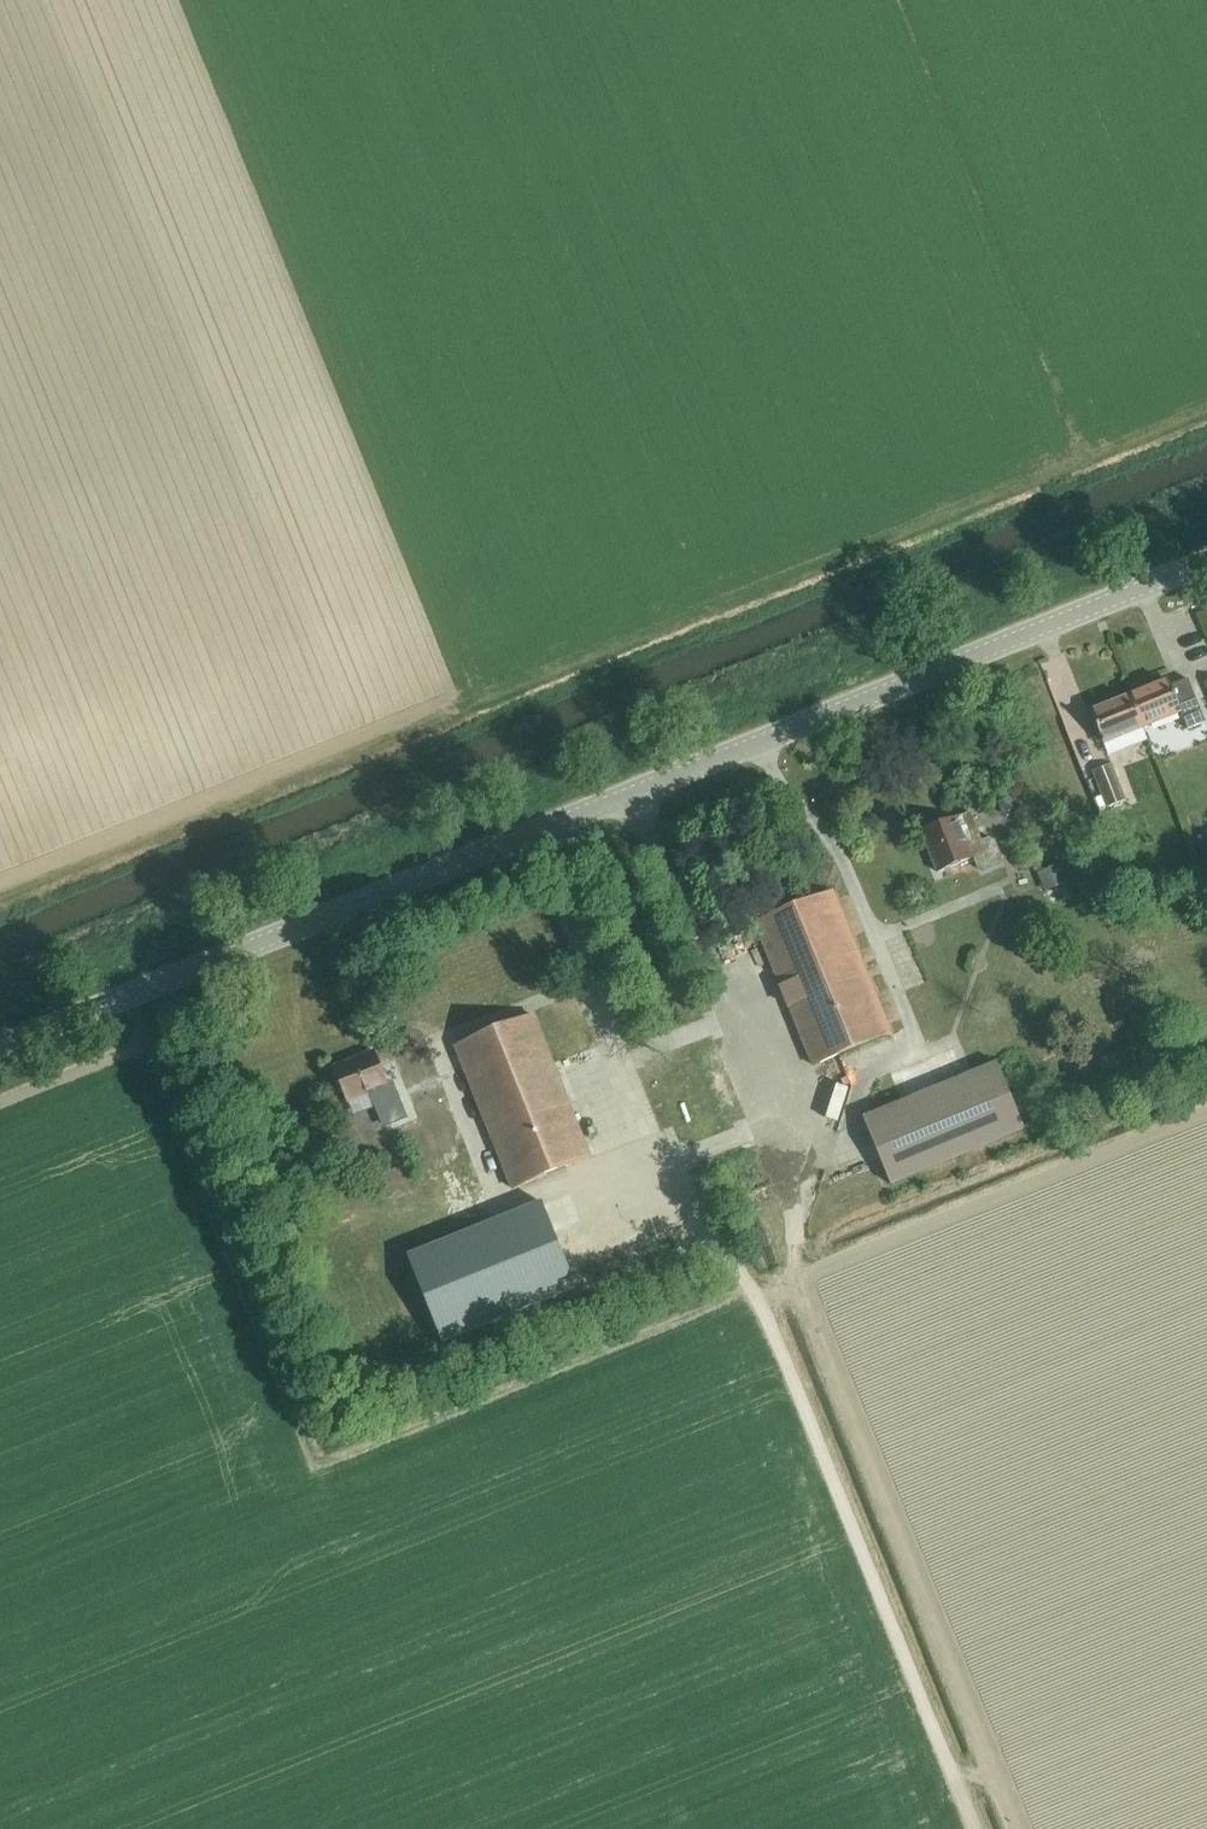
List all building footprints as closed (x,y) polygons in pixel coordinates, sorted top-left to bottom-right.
[(1167,679),(1128,695),(1140,725),(1178,710),(1185,728),(1203,721),(1186,677),(1169,684),(1167,679)] [(1101,741),(1140,725),(1128,695),(1089,711),(1101,741)] [(1091,770),(1106,806),(1124,799),(1110,762),(1091,770)] [(969,811),(920,830),(937,871),(972,857),(976,867),(982,870),(998,863),(1001,857),(994,839),(987,836),(981,839),(969,811)] [(1051,861),(1037,868),(1047,887),(1060,881),(1051,861)] [(812,1065),(890,1032),(832,891),(754,923),(812,1065)] [(666,951),(672,949),(669,940),(662,942),(666,951)] [(511,1187),(589,1156),(532,1014),(454,1045),(511,1187)] [(373,1050),(333,1066),(347,1101),(369,1092),(382,1124),(400,1116),(387,1085),(373,1050)] [(820,1094),(845,1083),(834,1057),(808,1068),(820,1094)] [(890,1184),(1024,1129),(996,1062),(862,1117),(890,1184)] [(404,1251),(439,1336),(573,1282),(539,1197),(404,1251)]
